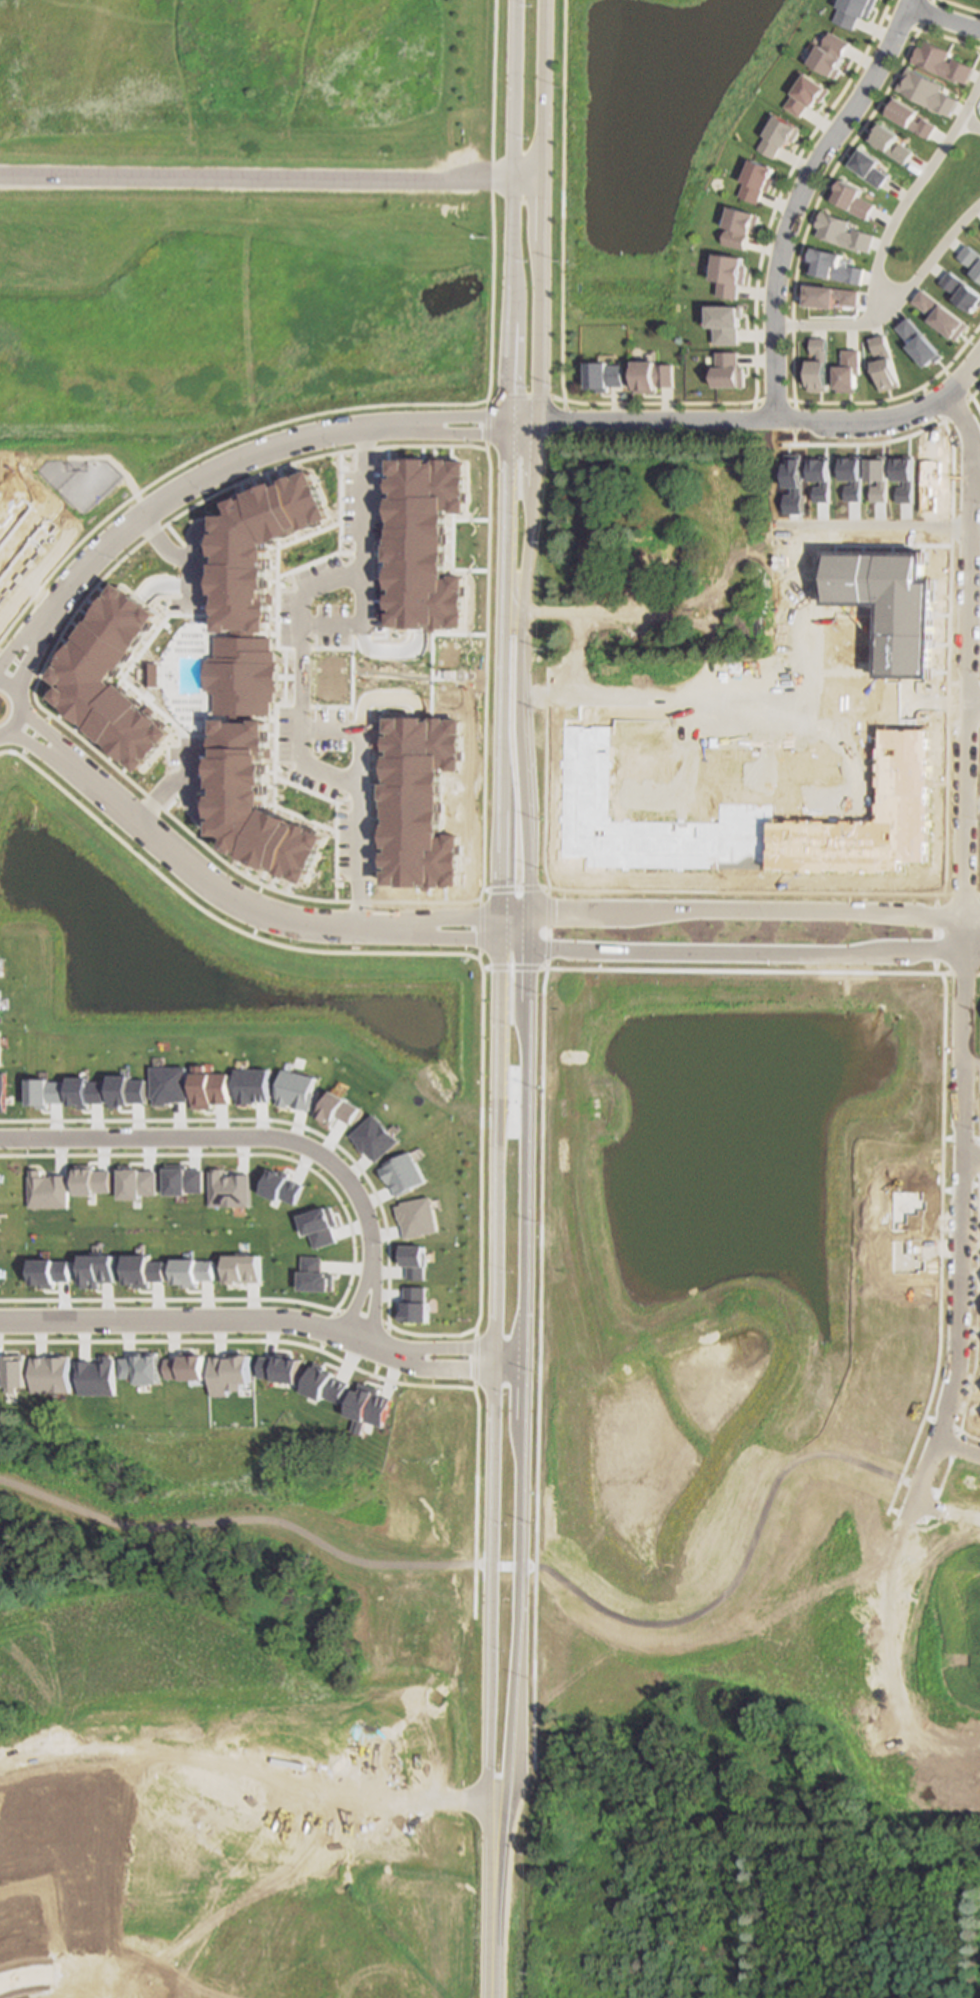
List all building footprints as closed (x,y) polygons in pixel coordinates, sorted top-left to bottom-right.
[(855,29),(861,14),(866,17),(867,16),(870,17),(877,0),(842,0),(840,5),(842,6),(835,20),(855,29)] [(832,31),(851,42),(843,56),(849,59),(837,78),(811,61),(821,43),(824,45),(832,31)] [(913,60),(919,45),(923,47),(927,39),(950,50),(946,58),(952,61),(954,57),(974,67),(967,83),(958,78),(957,81),(913,60)] [(910,65),(898,88),(943,113),(944,111),(950,115),(959,99),(941,90),(944,84),(910,65)] [(807,72),(831,89),(823,102),(818,99),(813,106),(810,103),(801,116),(786,105),(795,93),(794,91),(807,72)] [(894,94),(885,110),(930,138),(937,124),(924,116),(920,122),(914,119),(919,110),(894,94)] [(778,113),(800,126),(787,146),(784,144),(776,157),(759,148),(768,135),(766,133),(778,113)] [(871,139),(906,163),(914,150),(899,140),(902,133),(883,121),(871,139)] [(851,164),(864,146),(882,159),(878,166),(891,175),(881,188),(861,174),(862,172),(851,164)] [(753,158),(776,167),(771,179),(774,181),(769,192),(765,190),(759,204),(740,195),(746,181),(744,180),(753,158)] [(831,197),(843,203),(842,206),(868,219),(877,204),(861,196),(864,189),(844,179),(839,187),(837,186),(831,197)] [(731,205),(757,212),(757,214),(760,215),(756,233),(750,232),(746,249),(724,243),(728,227),(726,225),(731,205)] [(824,210),(817,225),(822,227),(819,235),(860,251),(861,248),(870,252),(877,235),(856,226),(854,231),(848,229),(851,220),(824,210)] [(968,244),(979,253),(979,278),(972,272),(979,264),(976,261),(972,267),(958,256),(968,244)] [(810,272),(861,284),(865,268),(849,264),(848,267),(840,265),(843,254),(815,246),(811,257),(810,263),(812,264),(810,272)] [(716,253),(744,256),(743,264),(748,265),(745,284),(739,284),(737,298),(718,295),(720,280),(713,279),(716,253)] [(941,282),(953,292),(958,286),(961,289),(955,298),(971,311),(979,304),(979,306),(979,293),(950,270),(941,282)] [(801,304),(814,305),(813,307),(820,308),(820,306),(834,307),(835,298),(841,299),(840,304),(858,306),(859,290),(836,287),(807,284),(807,285),(803,284),(801,304)] [(913,300),(922,289),(942,303),(965,321),(965,322),(968,324),(956,340),(930,319),(936,312),(930,308),(926,311),(913,300)] [(709,304),(740,305),(740,326),(738,327),(738,344),(713,343),(713,326),(709,326),(709,304)] [(925,366),(941,353),(923,332),(922,332),(908,317),(896,327),(907,339),(911,335),(915,339),(908,346),(925,366)] [(879,391),(898,386),(884,334),(869,338),(874,354),(880,353),(882,359),(872,362),(879,391)] [(810,338),(825,338),(825,389),(807,389),(807,360),(816,359),(816,354),(810,353),(810,338)] [(841,349),(842,365),(834,365),(834,387),(836,387),(835,391),(854,391),(854,388),(855,387),(855,373),(858,373),(858,349),(841,349)] [(713,386),(743,386),(742,366),(738,366),(737,351),(715,351),(716,366),(713,366),(713,386)] [(634,360),(654,360),(654,365),(671,365),(671,386),(655,386),(655,391),(633,392),(634,360)] [(587,361),(587,387),(597,387),(597,391),(607,391),(607,386),(622,386),(622,364),(607,364),(607,361),(587,361)] [(397,463),(469,464),(468,515),(451,515),(450,578),(467,578),(467,631),(394,630),(397,463)] [(234,505),(238,517),(233,519),(223,519),(222,635),(236,635),(236,640),(219,640),(219,660),(213,660),(213,663),(211,663),(210,694),(213,694),(213,697),(218,697),(218,717),(235,717),(235,722),(220,722),(220,737),(221,737),(221,740),(219,740),(219,750),(223,750),(223,760),(219,760),(218,791),(222,791),(222,799),(218,799),(218,821),(222,821),(222,824),(219,824),(218,839),(230,838),(235,841),(230,852),(311,886),(332,838),(271,811),(269,815),(269,809),(271,809),(271,793),(269,793),(269,788),(273,788),(273,767),(269,767),(269,761),(276,761),(276,751),(273,751),(273,741),(272,741),(272,724),(258,724),(258,718),(274,718),(275,704),(279,704),(279,695),(282,695),(282,664),(280,663),(280,654),(275,654),(275,640),(259,640),(259,635),(273,635),(274,548),(336,523),(317,473),(234,505)] [(653,542),(625,542),(626,587),(635,586),(635,604),(655,604),(653,542)] [(829,547),(828,602),(884,603),(883,676),(937,676),(938,576),(928,576),(929,549),(829,547)] [(56,680),(67,689),(57,700),(144,775),(179,735),(168,726),(167,728),(165,726),(167,724),(159,717),(161,714),(153,708),(149,713),(144,709),(147,706),(124,687),(121,690),(117,686),(166,618),(123,586),(56,680)] [(706,636),(706,651),(722,651),(722,636),(706,636)] [(149,666),(163,666),(162,690),(148,689),(149,666)] [(637,740),(637,734),(657,734),(657,703),(621,703),(621,740),(637,740)] [(394,720),(466,721),(465,773),(447,772),(446,835),(463,836),(462,888),(390,886),(394,720)] [(565,724),(564,855),(590,855),(590,865),(907,868),(907,858),(931,858),(932,726),(887,726),(886,821),(775,820),(775,800),(722,800),(722,820),(613,819),(614,724),(565,724)] [(554,759),(554,794),(573,794),(573,759),(554,759)] [(230,1073),(231,1103),(213,1104),(213,1108),(194,1108),(194,1065),(206,1065),(206,1073),(230,1073)] [(152,1067),(188,1067),(188,1082),(189,1082),(190,1101),(174,1101),(174,1102),(168,1102),(168,1105),(156,1105),(155,1098),(153,1098),(152,1067)] [(270,1069),(236,1069),(237,1098),(239,1098),(240,1104),(251,1105),(251,1103),(257,1103),(256,1101),(271,1100),(270,1069)] [(283,1069),(316,1077),(313,1091),(316,1092),(313,1111),(290,1105),(290,1107),(278,1104),(279,1098),(277,1098),(283,1069)] [(147,1079),(148,1102),(132,1102),(132,1104),(123,1105),(123,1108),(112,1108),(113,1075),(131,1076),(132,1080),(147,1079)] [(71,1078),(91,1078),(91,1081),(107,1082),(106,1103),(91,1103),(91,1108),(80,1108),(80,1106),(71,1106),(71,1078)] [(65,1081),(65,1103),(50,1103),(50,1108),(39,1108),(38,1106),(30,1105),(29,1079),(51,1079),(51,1081),(65,1081)] [(360,1108),(351,1124),(338,1117),(332,1125),(317,1116),(333,1090),(348,1099),(347,1100),(360,1108)] [(374,1114),(399,1141),(376,1162),(367,1151),(365,1154),(359,1148),(360,1147),(355,1141),(356,1140),(351,1135),(374,1114)] [(396,1196),(412,1190),(411,1188),(425,1181),(410,1151),(384,1164),(385,1167),(379,1169),(383,1175),(384,1174),(388,1185),(390,1184),(396,1196)] [(113,1170),(113,1192),(98,1192),(97,1194),(78,1195),(78,1169),(79,1169),(79,1165),(96,1165),(96,1169),(97,1169),(98,1170),(113,1170)] [(159,1170),(159,1195),(144,1195),(144,1199),(122,1199),(122,1165),(134,1165),(135,1168),(144,1169),(144,1170),(159,1170)] [(167,1195),(189,1195),(189,1192),(205,1192),(204,1169),(189,1169),(189,1165),(168,1165),(168,1168),(167,1195)] [(251,1206),(212,1206),(212,1171),(214,1171),(214,1168),(225,1168),(225,1175),(234,1175),(235,1174),(251,1173),(251,1206)] [(70,1207),(69,1175),(53,1174),(53,1176),(44,1176),(43,1169),(32,1170),(32,1176),(30,1176),(30,1207),(70,1207)] [(296,1204),(281,1198),(281,1200),(263,1193),(273,1169),(280,1173),(282,1170),(291,1173),(289,1177),(290,1177),(290,1178),(304,1185),(296,1204)] [(438,1232),(431,1196),(401,1202),(402,1205),(395,1206),(397,1219),(398,1219),(400,1225),(401,1225),(405,1239),(423,1236),(422,1234),(438,1232)] [(315,1249),(337,1241),(332,1227),(337,1225),(331,1206),(300,1215),(306,1235),(310,1234),(315,1249)] [(224,1264),(242,1264),(242,1235),(224,1235),(224,1264)] [(402,1246),(402,1255),(398,1255),(398,1263),(402,1263),(402,1266),(406,1266),(407,1280),(423,1280),(424,1246),(402,1246)] [(228,1256),(240,1256),(240,1254),(249,1254),(249,1256),(261,1256),(261,1281),(238,1281),(238,1282),(228,1282),(228,1256)] [(83,1255),(117,1256),(117,1282),(102,1282),(102,1288),(83,1288),(83,1255)] [(128,1255),(153,1255),(153,1262),(168,1262),(168,1282),(153,1282),(153,1288),(136,1288),(136,1284),(128,1284),(128,1255)] [(302,1256),(322,1257),(322,1273),(327,1273),(327,1277),(330,1277),(330,1292),(300,1291),(301,1272),(302,1272),(302,1256)] [(177,1258),(177,1284),(183,1284),(184,1288),(199,1288),(199,1284),(201,1284),(201,1280),(216,1280),(216,1260),(200,1260),(200,1258),(177,1258)] [(72,1261),(56,1261),(56,1259),(32,1260),(32,1282),(35,1282),(35,1285),(43,1285),(43,1288),(56,1288),(55,1284),(57,1284),(57,1281),(72,1281),(72,1261)] [(405,1287),(405,1301),(398,1302),(398,1311),(402,1311),(402,1321),(425,1321),(425,1287),(405,1287)] [(120,1358),(120,1378),(136,1378),(135,1383),(160,1383),(161,1356),(159,1356),(159,1353),(137,1352),(137,1356),(135,1356),(135,1358),(120,1358)] [(300,1360),(296,1383),(273,1381),(273,1379),(257,1377),(260,1356),(276,1358),(277,1353),(292,1354),(292,1358),(300,1360)] [(23,1355),(12,1354),(12,1356),(3,1356),(3,1357),(0,1357),(0,1387),(23,1387),(23,1355)] [(114,1358),(112,1358),(111,1355),(101,1355),(101,1362),(91,1362),(91,1360),(74,1361),(75,1387),(78,1387),(78,1395),(114,1395),(114,1358)] [(166,1359),(166,1379),(181,1379),(205,1380),(205,1355),(181,1355),(181,1359),(166,1359)] [(212,1356),(251,1356),(251,1384),(240,1384),(240,1390),(230,1390),(229,1395),(212,1397),(212,1356)] [(69,1393),(30,1392),(30,1357),(70,1357),(69,1393)] [(347,1383),(338,1404),(323,1396),(321,1400),(302,1391),(315,1362),(324,1366),(323,1369),(333,1374),(332,1376),(347,1383)] [(389,1398),(377,1395),(378,1389),(359,1383),(356,1390),(353,1390),(345,1415),(353,1419),(350,1431),(359,1434),(364,1422),(381,1426),(389,1398)]
